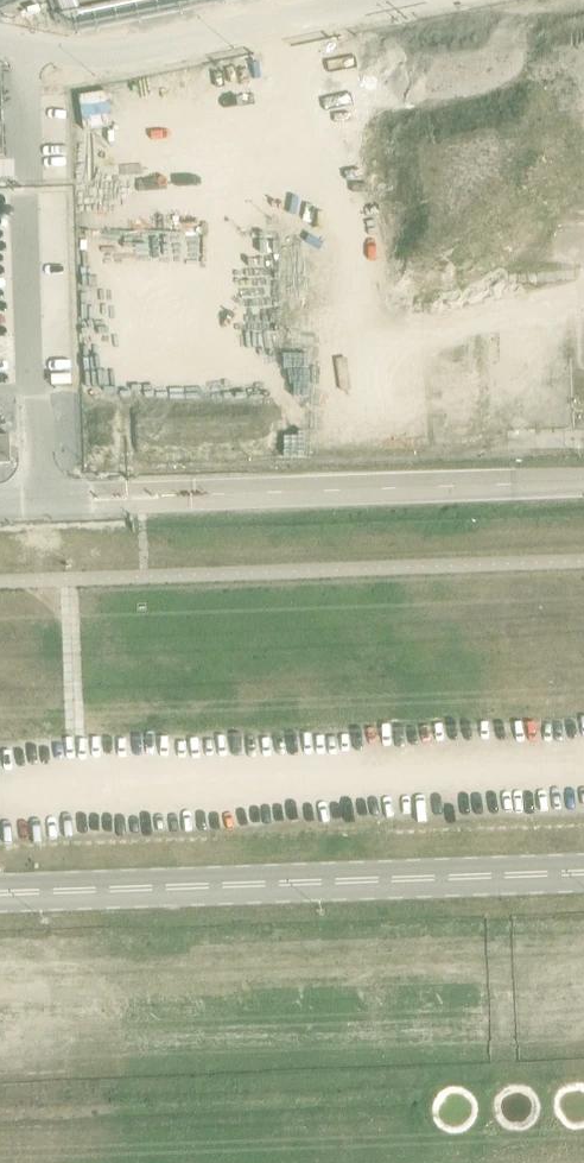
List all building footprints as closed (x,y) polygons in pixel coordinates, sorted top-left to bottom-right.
[(10,436),(0,436),(0,464),(11,464),(10,436)]
